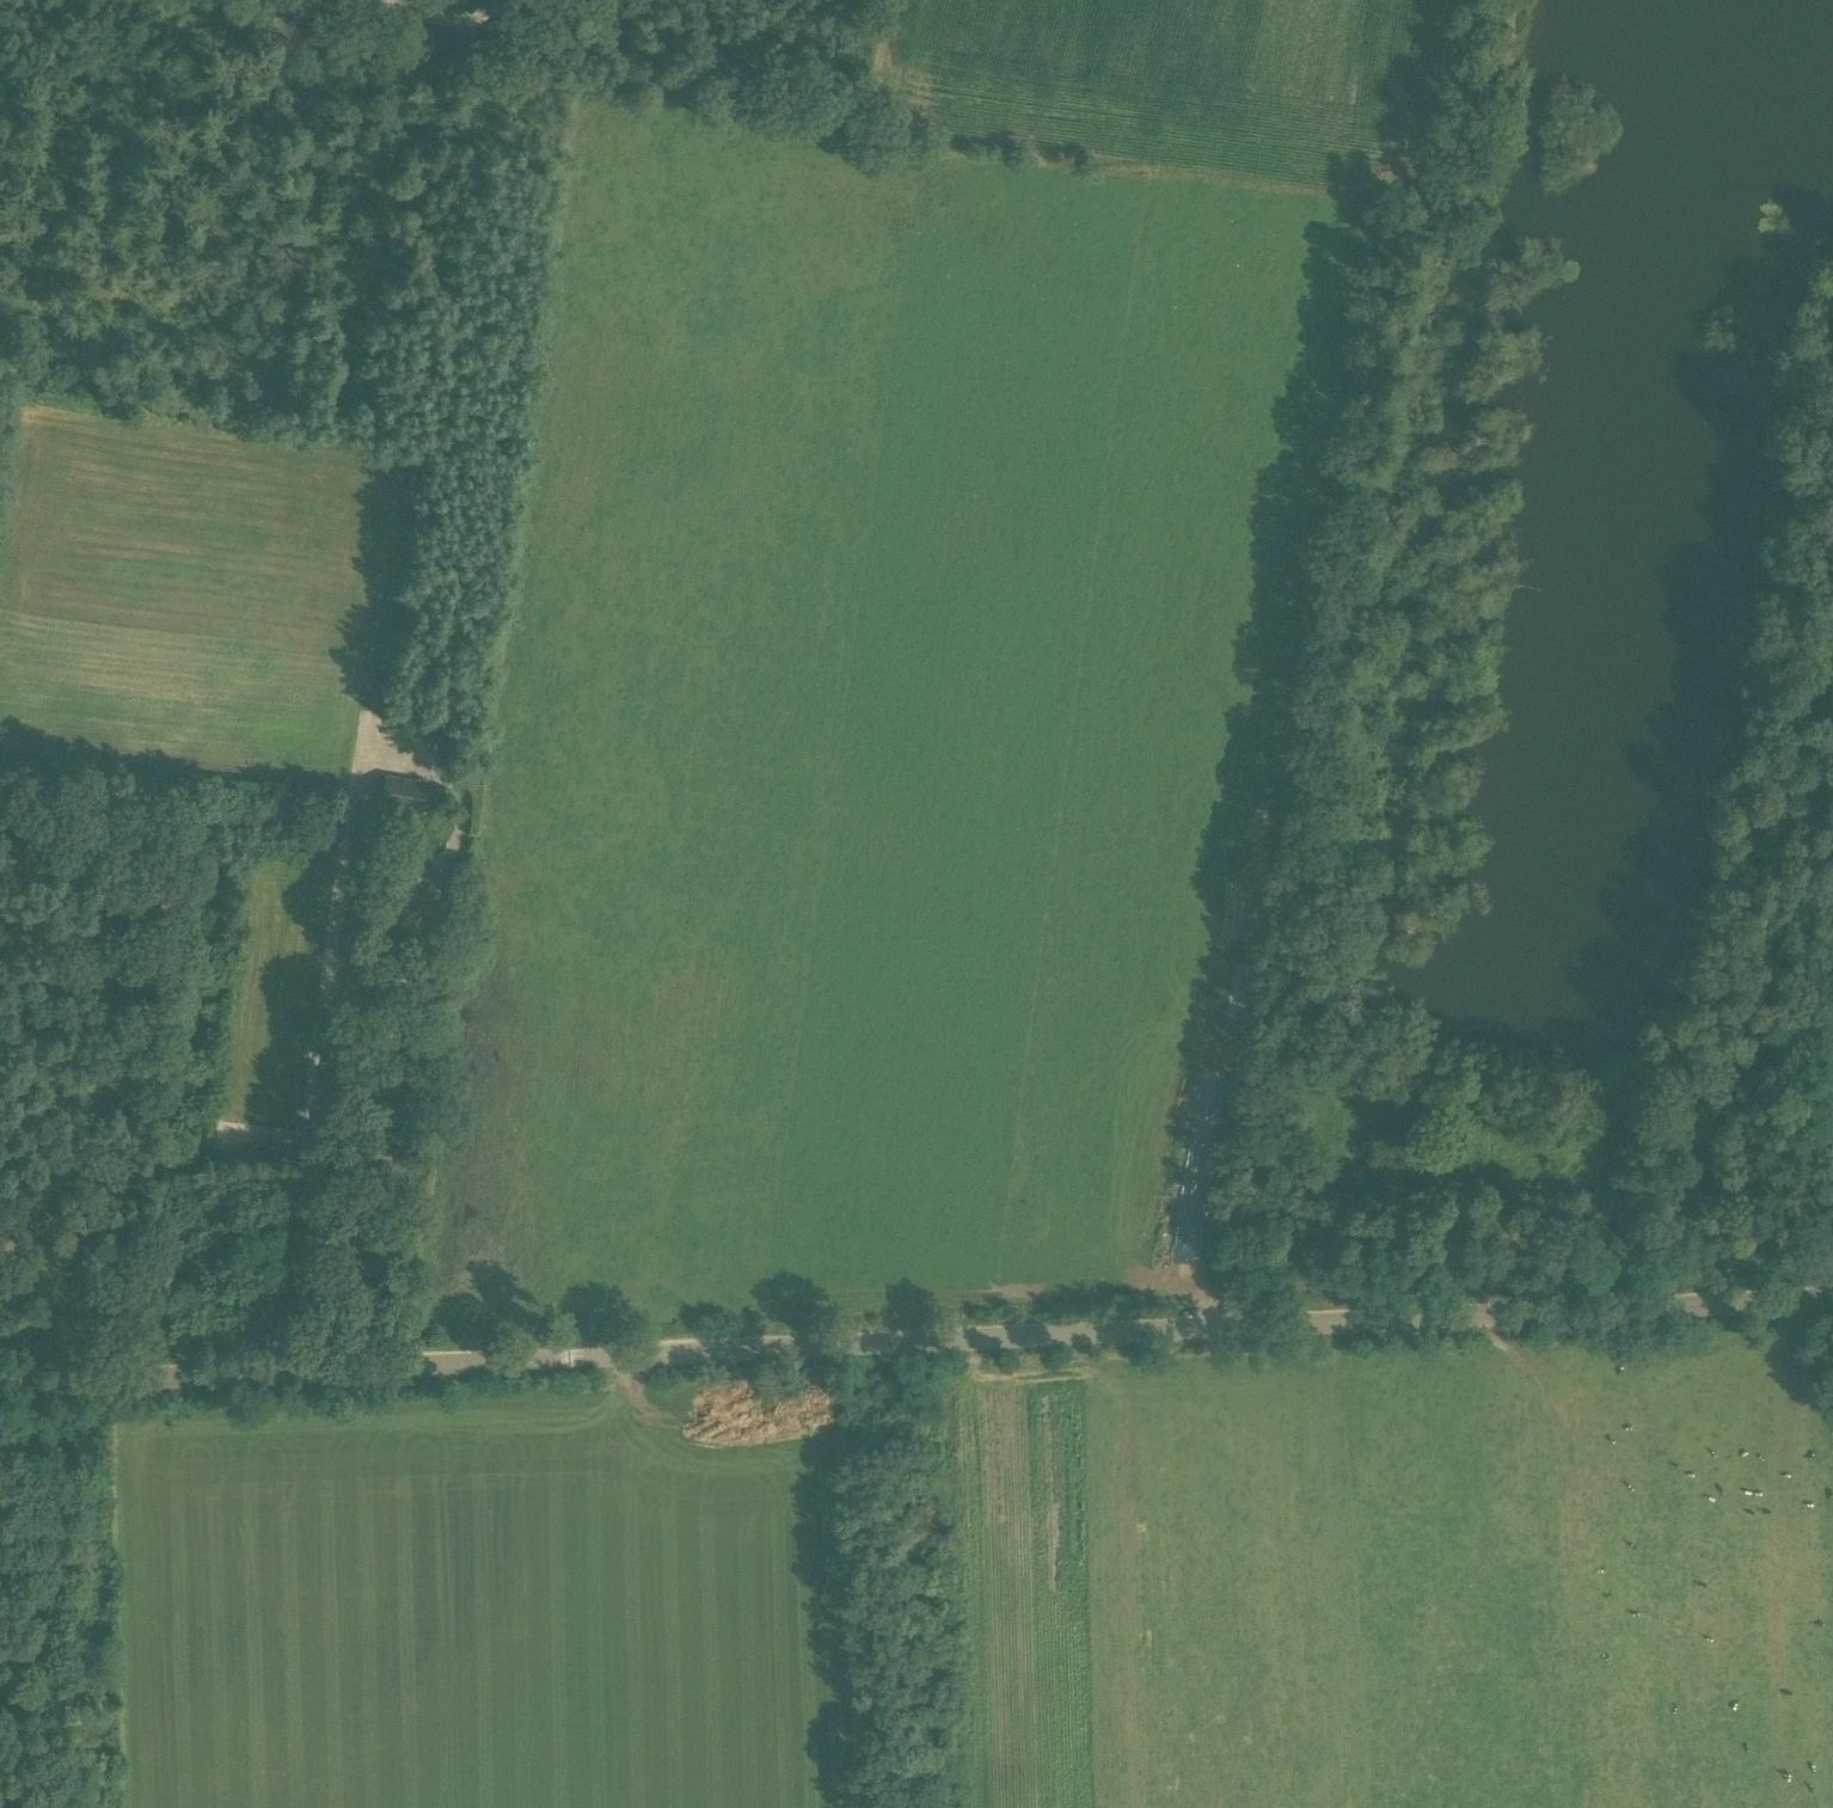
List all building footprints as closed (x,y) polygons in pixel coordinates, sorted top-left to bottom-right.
[(380,805),(423,812),(427,789),(428,780),(385,773),(385,775),(380,805)]
